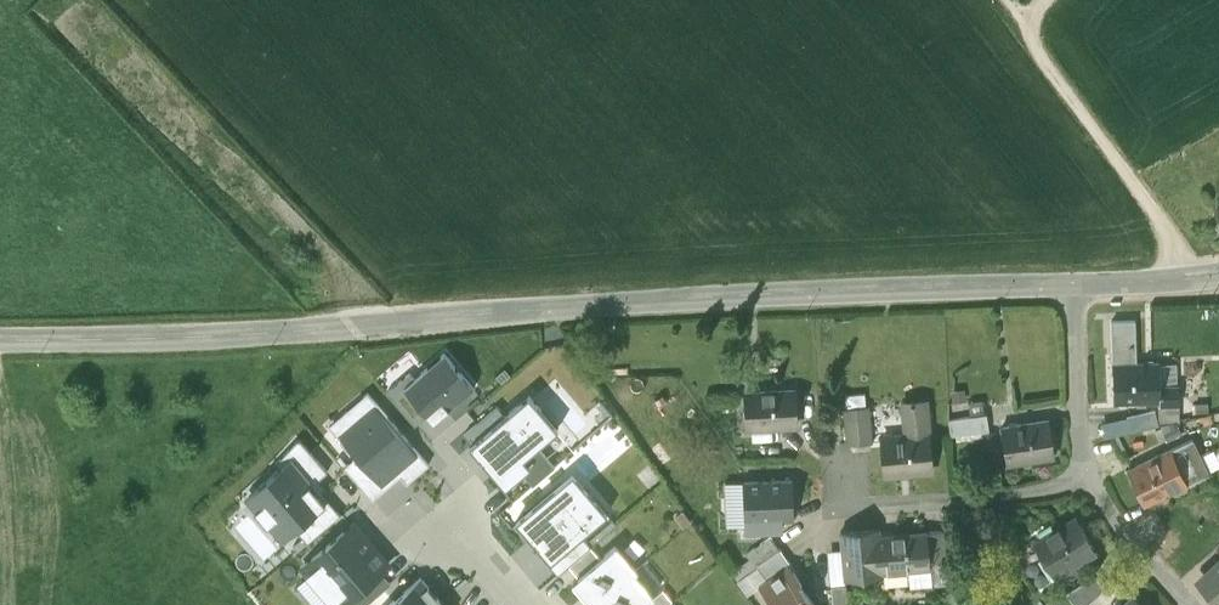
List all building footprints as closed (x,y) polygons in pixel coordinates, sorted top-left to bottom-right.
[(1160,364),(1138,365),(1136,322),(1112,323),(1116,403),(1161,401),(1160,364)] [(445,351),(414,377),(404,386),(427,414),(433,421),(474,387),(445,351)] [(1179,366),(1163,367),(1164,403),(1160,403),(1161,426),(1181,421),(1179,366)] [(404,386),(414,377),(410,371),(386,391),(415,424),(427,414),(404,386)] [(794,391),(748,393),(749,430),(795,428),(794,391)] [(373,499),(400,476),(407,483),(429,464),(367,392),(328,425),(355,456),(344,466),(373,499)] [(559,429),(529,394),(505,415),(472,443),(469,445),(505,487),(523,473),(533,484),(555,465),(539,446),(559,429)] [(904,406),(907,438),(883,440),(886,476),(931,472),(926,405),(915,405),(915,402),(911,402),(911,406),(904,406)] [(463,434),(472,443),(505,415),(498,405),(463,434)] [(869,408),(846,410),(849,444),(871,442),(869,408)] [(1158,412),(1101,424),(1104,438),(1161,426),(1158,412)] [(950,419),(952,436),(991,431),(988,414),(950,419)] [(1181,421),(1161,426),(1169,440),(1194,430),(1190,419),(1181,421)] [(1048,422),(1003,429),(1008,465),(1053,458),(1048,422)] [(1192,438),(1169,449),(1170,450),(1129,470),(1145,503),(1186,483),(1186,484),(1209,473),(1192,438)] [(296,528),(326,503),(318,493),(321,490),(314,482),(328,470),(301,439),(297,439),(276,461),(280,466),(244,497),(281,540),(296,528)] [(608,514),(573,472),(515,520),(538,546),(536,549),(558,575),(569,565),(591,546),(581,535),(608,514)] [(791,481),(744,483),(746,532),(781,531),(780,519),(793,519),(791,481)] [(296,528),(307,543),(341,514),(321,490),(318,493),(326,503),(296,528)] [(1074,518),(1035,543),(1061,582),(1080,570),(1075,562),(1094,550),(1074,518)] [(354,522),(302,566),(335,604),(343,604),(348,600),(382,572),(389,565),(354,522)] [(926,532),(878,536),(878,530),(842,534),(847,579),(882,575),(882,572),(929,568),(926,532)] [(944,532),(928,533),(931,563),(947,561),(944,532)] [(616,545),(601,558),(578,577),(572,582),(592,604),(595,604),(633,572),(637,569),(616,545)] [(591,546),(569,565),(578,577),(601,558),(591,546)] [(781,550),(758,567),(768,581),(790,566),(792,564),(781,550)] [(758,569),(750,559),(733,571),(741,582),(758,569)] [(1201,578),(1218,598),(1218,562),(1201,578)] [(761,586),(775,604),(817,604),(802,583),(804,582),(796,571),(794,572),(790,566),(768,581),(761,586)] [(353,604),(365,604),(391,583),(382,572),(348,600),(353,604)] [(654,596),(633,572),(595,604),(643,604),(654,596)] [(833,600),(831,587),(830,575),(813,577),(816,602),(833,600)] [(1069,592),(1077,604),(1089,604),(1108,588),(1093,576),(1069,592)] [(421,577),(388,604),(434,604),(440,600),(421,577)] [(833,588),(834,604),(848,604),(847,587),(833,588)] [(670,601),(672,599),(663,589),(654,596),(643,604),(666,604),(670,601)] [(735,590),(729,595),(726,591),(714,601),(717,604),(747,604),(735,590)]
